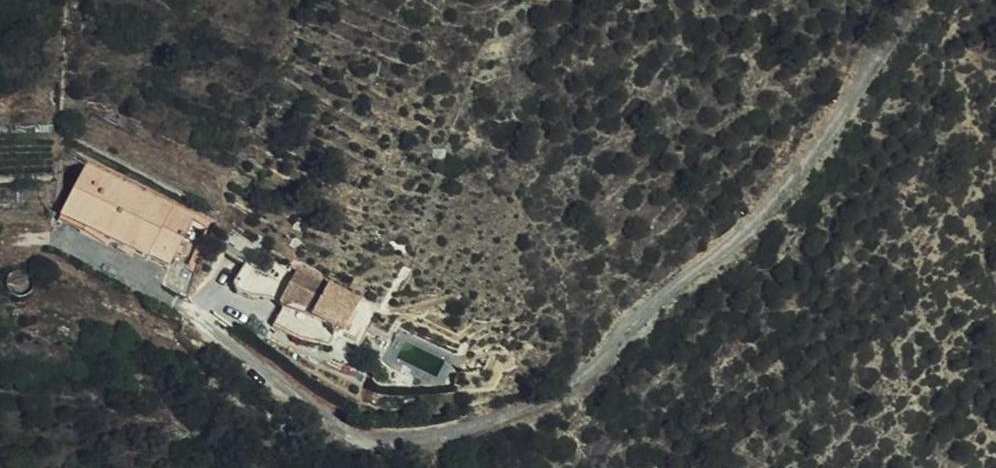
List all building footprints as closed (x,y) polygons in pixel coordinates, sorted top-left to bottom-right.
[(94,153),(90,161),(143,189),(147,180),(94,153)] [(143,189),(90,161),(65,208),(115,235),(172,265),(197,218),(143,189)] [(115,235),(65,208),(61,216),(111,243),(115,235)] [(359,303),(362,294),(299,265),(290,283),(279,278),(272,295),(287,301),(277,323),(291,331),(304,337),(334,342),(338,332),(347,330),(355,309),(359,311),(360,306),(359,303)]
